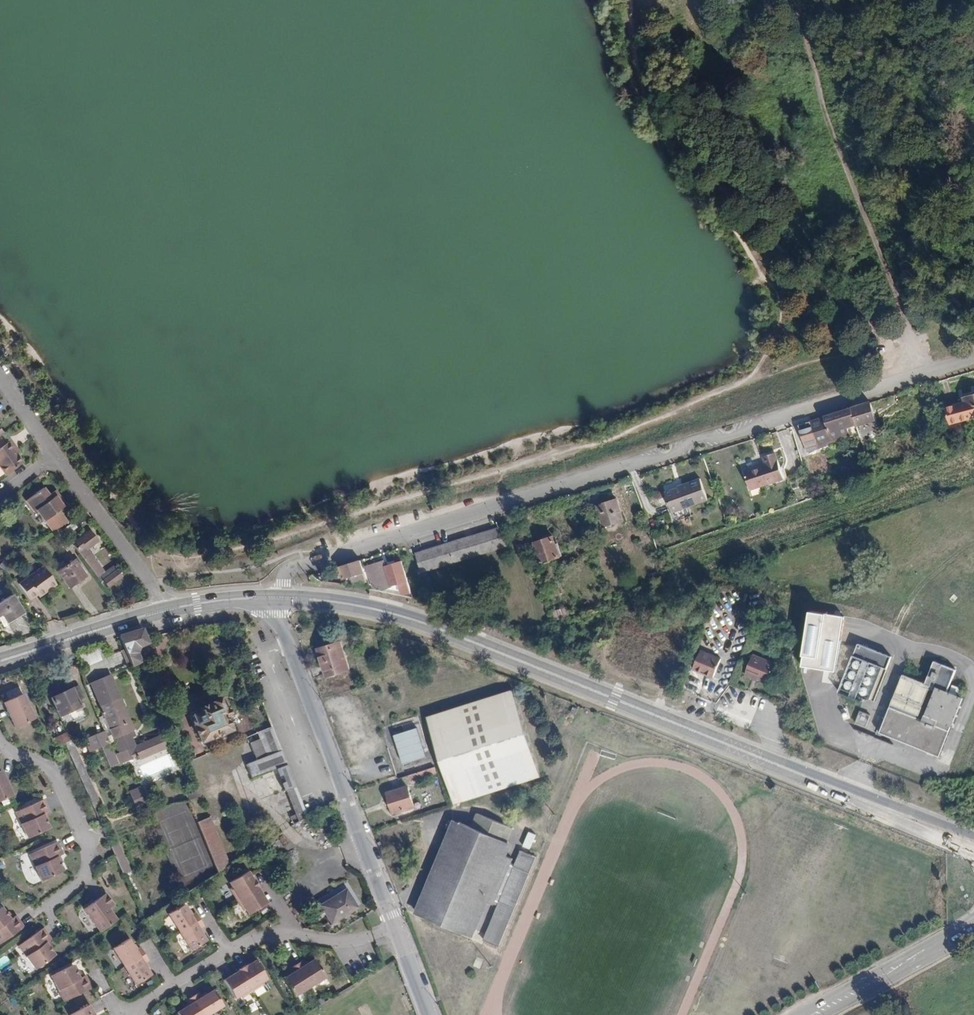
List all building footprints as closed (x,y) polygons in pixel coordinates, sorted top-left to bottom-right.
[(962,398),(965,407),(963,408),(967,419),(973,416),(973,394),(962,398)] [(854,421),(856,425),(875,420),(870,403),(851,408),(854,421)] [(843,411),(846,423),(854,421),(851,408),(843,411)] [(843,411),(824,417),(824,419),(811,423),(818,445),(850,434),(846,423),(843,411)] [(17,453),(13,447),(16,446),(11,439),(0,447),(0,467),(6,475),(23,463),(17,453)] [(773,452),(762,456),(765,464),(742,472),(749,491),(784,478),(778,460),(776,460),(773,452)] [(664,493),(670,509),(706,497),(700,480),(681,486),(681,487),(664,493)] [(26,499),(36,512),(38,510),(45,519),(66,503),(58,492),(52,496),(49,493),(44,486),(26,499)] [(52,496),(58,492),(55,488),(49,493),(52,496)] [(706,497),(670,509),(671,514),(707,501),(706,497)] [(597,506),(600,513),(602,519),(604,526),(623,521),(617,499),(597,506)] [(38,510),(36,512),(42,521),(45,519),(38,510)] [(59,527),(55,529),(65,542),(63,544),(67,550),(73,546),(59,527)] [(500,528),(416,553),(422,570),(506,546),(500,528)] [(559,557),(555,545),(553,538),(535,543),(537,550),(542,563),(559,557)] [(85,547),(78,552),(97,578),(100,576),(104,573),(85,547)] [(542,563),(537,550),(532,553),(536,565),(542,563)] [(65,566),(58,571),(69,587),(85,576),(83,573),(86,571),(80,562),(77,564),(74,560),(65,566)] [(408,582),(401,561),(385,565),(383,560),(366,565),(374,588),(382,590),(399,585),(402,595),(411,592),(408,582)] [(361,561),(340,567),(343,579),(352,577),(352,579),(358,577),(360,583),(366,581),(361,561)] [(55,566),(58,571),(65,566),(61,562),(55,566)] [(57,585),(43,566),(19,583),(30,599),(38,594),(40,596),(46,592),(44,590),(48,588),(50,590),(57,585)] [(102,580),(117,570),(114,566),(104,573),(100,576),(102,580)] [(117,570),(102,580),(107,587),(112,583),(114,586),(119,582),(117,580),(121,577),(117,570)] [(11,595),(0,602),(0,621),(2,624),(21,613),(11,595)] [(844,616),(810,611),(801,665),(835,670),(844,616)] [(119,637),(134,672),(137,670),(135,665),(140,663),(136,654),(139,646),(146,643),(142,630),(119,637)] [(341,641),(331,644),(335,656),(345,653),(341,641)] [(893,657),(857,643),(838,692),(873,706),(893,657)] [(335,656),(331,644),(318,648),(327,675),(350,667),(345,653),(335,656)] [(81,655),(84,666),(100,661),(96,649),(81,655)] [(722,659),(703,650),(696,668),(715,676),(722,659)] [(775,664),(752,655),(744,674),(767,683),(775,664)] [(964,701),(902,676),(882,723),(879,723),(875,735),(879,736),(880,734),(937,757),(949,726),(953,727),(964,701)] [(120,712),(126,710),(118,691),(111,693),(105,678),(90,684),(105,720),(120,714),(120,712)] [(51,698),(61,721),(69,717),(71,722),(83,717),(77,702),(84,699),(78,686),(51,698)] [(426,718),(427,721),(513,694),(512,690),(426,718)] [(34,719),(22,694),(3,702),(14,728),(34,719)] [(513,694),(427,721),(441,765),(527,738),(513,694)] [(192,723),(200,742),(230,730),(229,729),(233,727),(222,699),(197,709),(198,713),(191,715),(193,722),(192,723)] [(131,721),(126,710),(120,712),(120,714),(105,720),(109,730),(124,724),(131,721)] [(869,716),(859,712),(854,723),(865,727),(869,716)] [(124,724),(109,730),(119,753),(134,747),(130,737),(132,737),(129,730),(127,731),(124,724)] [(283,789),(295,784),(271,725),(259,730),(261,737),(250,741),(256,759),(246,763),(260,798),(283,789)] [(416,728),(393,736),(402,765),(425,757),(416,728)] [(261,737),(259,730),(247,735),(250,741),(261,737)] [(114,755),(105,732),(96,735),(97,737),(110,767),(112,767),(118,764),(114,755)] [(68,734),(52,740),(54,745),(64,744),(71,742),(68,734)] [(118,764),(119,765),(130,760),(130,759),(136,757),(137,761),(166,749),(160,736),(134,747),(119,753),(114,755),(118,764)] [(453,802),(539,776),(527,738),(441,765),(453,802)] [(74,747),(73,746),(71,742),(64,744),(67,750),(74,747)] [(72,762),(75,768),(81,765),(79,760),(72,762)] [(434,767),(409,775),(410,780),(436,772),(434,767)] [(12,800),(0,775),(0,805),(12,800)] [(539,777),(539,776),(453,802),(454,804),(539,777)] [(89,783),(83,786),(87,795),(93,792),(89,783)] [(295,784),(283,789),(296,824),(305,819),(308,817),(295,784)] [(133,803),(144,798),(138,786),(127,791),(133,803)] [(407,788),(387,793),(394,813),(413,807),(407,788)] [(43,803),(15,816),(27,843),(49,832),(42,818),(48,816),(43,803)] [(210,822),(199,826),(218,872),(229,865),(210,822)] [(502,922),(530,855),(520,852),(514,867),(509,865),(511,860),(501,856),(506,842),(459,823),(420,915),(468,935),(482,900),(492,904),(494,900),(499,902),(493,918),(502,922)] [(523,847),(531,849),(535,834),(527,832),(523,847)] [(117,843),(109,847),(123,875),(131,870),(117,843)] [(59,845),(31,858),(43,884),(65,874),(59,860),(65,857),(59,845)] [(530,855),(502,922),(508,924),(536,858),(530,855)] [(253,880),(248,871),(229,882),(232,887),(230,889),(243,910),(245,908),(249,914),(267,903),(257,887),(258,886),(254,879),(253,880)] [(103,890),(82,906),(98,929),(115,916),(106,905),(111,901),(103,890)] [(343,890),(320,904),(331,922),(355,907),(343,890)] [(185,901),(170,911),(192,947),(208,937),(200,925),(205,922),(197,910),(192,913),(185,901)] [(0,909),(0,943),(21,928),(13,917),(8,920),(0,909)] [(49,940),(41,929),(16,947),(33,970),(53,956),(44,944),(49,940)] [(126,936),(110,946),(133,982),(149,972),(141,960),(146,957),(138,944),(133,947),(126,936)] [(303,957),(291,965),(294,969),(284,975),(295,993),(326,973),(315,955),(306,961),(303,957)] [(247,961),(240,965),(241,967),(225,976),(237,995),(242,992),(243,993),(264,979),(263,978),(268,975),(257,957),(248,962),(247,961)] [(77,976),(70,962),(48,973),(62,999),(89,985),(83,973),(77,976)] [(182,1014),(202,1014),(224,1001),(214,986),(203,993),(200,988),(187,996),(190,1001),(178,1008),(182,1014)] [(71,1010),(74,1014),(98,1014),(91,1001),(71,1010)]
